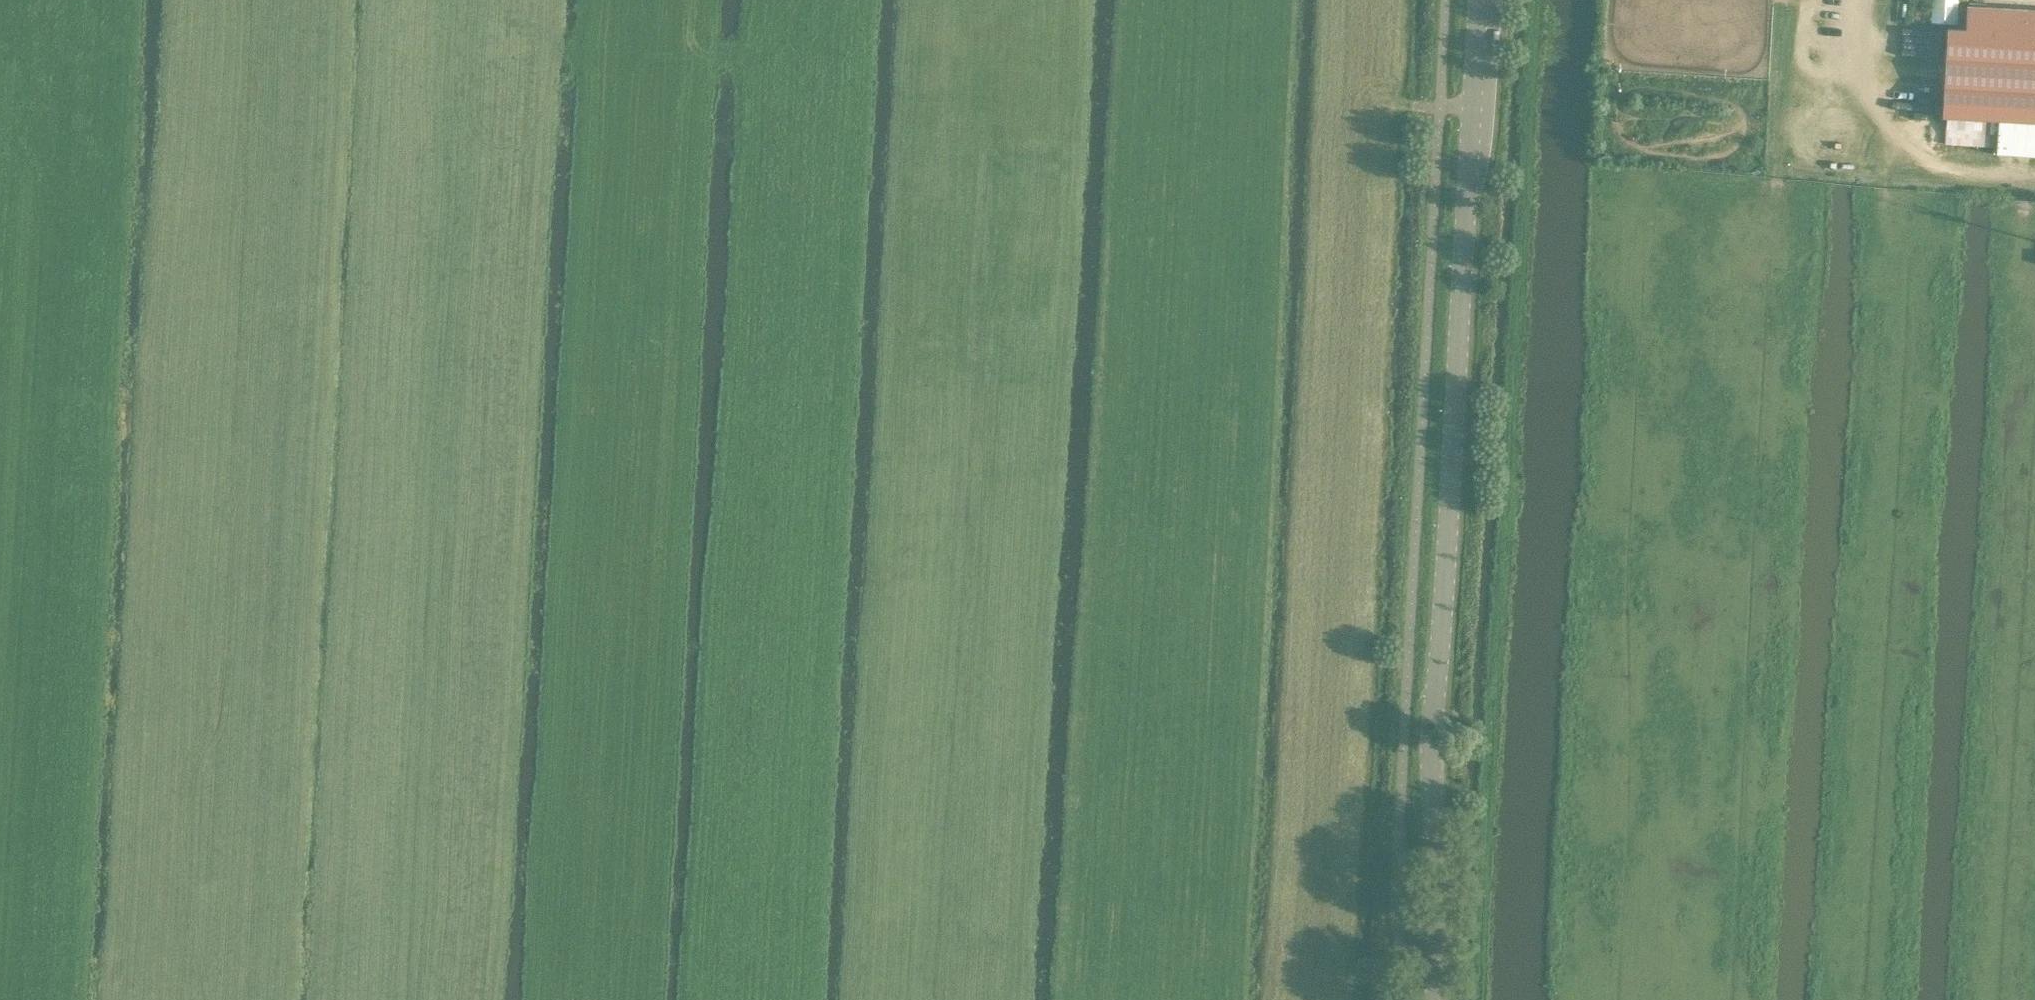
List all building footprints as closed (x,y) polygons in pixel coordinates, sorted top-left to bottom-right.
[(1947,120),(1945,145),(1996,148),(1996,155),(2034,157),(2034,12),(1957,7),(1957,0),(1933,0),(1932,23),(1955,25),(1955,32),(1947,31),(1942,120),(1947,120)]
